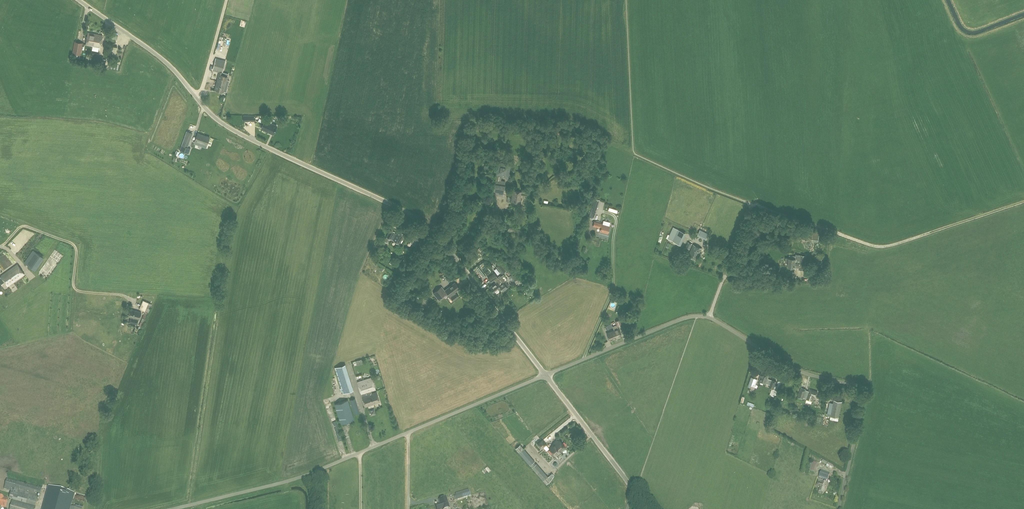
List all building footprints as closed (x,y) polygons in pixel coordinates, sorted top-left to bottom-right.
[(93,46),(95,34),(88,33),(86,45),(93,46)] [(102,35),(95,34),(93,46),(100,47),(102,35)] [(83,43),(77,42),(74,41),(72,53),(80,55),(83,43)] [(114,59),(117,47),(111,45),(108,57),(114,59)] [(220,72),(222,72),(225,62),(216,59),(213,70),(220,72)] [(221,75),(222,72),(220,72),(215,90),(223,92),(224,91),(226,92),(229,80),(227,80),(228,76),(221,75)] [(275,129),(277,126),(275,125),(271,123),(272,121),(268,120),(267,121),(265,120),(263,124),(265,125),(263,129),(273,134),(274,132),(274,131),(275,130),(276,129),(275,129)] [(187,131),(180,151),(188,154),(190,148),(188,147),(193,133),(187,131)] [(210,137),(198,133),(195,141),(207,145),(210,137)] [(508,174),(510,166),(506,165),(504,173),(500,172),(500,173),(496,172),(495,175),(499,175),(499,176),(508,178),(509,174),(508,174)] [(505,182),(496,180),(494,194),(503,196),(503,192),(504,186),(505,182)] [(520,204),(521,197),(522,197),(522,195),(527,196),(527,192),(528,192),(528,190),(525,189),(524,192),(523,192),(522,192),(513,190),(511,203),(520,204)] [(602,224),(602,223),(594,221),(593,226),(601,228),(600,231),(608,233),(610,226),(602,224)] [(390,239),(391,238),(393,239),(393,240),(399,244),(405,234),(398,230),(396,234),(394,233),(395,232),(391,229),(386,237),(387,237),(385,241),(388,243),(390,239)] [(686,233),(677,229),(672,240),(681,245),(686,233)] [(700,230),(698,235),(706,239),(709,234),(700,230)] [(422,238),(415,233),(412,239),(418,243),(422,238)] [(424,238),(417,249),(420,251),(427,241),(424,238)] [(702,248),(693,245),(688,256),(697,260),(702,248)] [(26,262),(36,268),(45,255),(34,249),(26,262)] [(795,259),(789,258),(786,258),(785,262),(789,263),(788,267),(789,267),(789,268),(792,268),(792,267),(795,267),(799,267),(799,269),(803,270),(805,255),(796,254),(795,259)] [(1,276),(0,277),(0,287),(2,286),(1,284),(5,281),(8,286),(25,274),(18,264),(1,276)] [(496,266),(502,273),(505,270),(500,264),(496,266)] [(497,277),(494,273),(488,277),(491,282),(497,277)] [(503,291),(509,286),(505,282),(508,280),(503,274),(498,278),(499,280),(501,282),(499,283),(499,284),(498,285),(501,288),(503,291)] [(499,283),(501,282),(499,280),(496,282),(490,287),(495,293),(496,294),(499,291),(498,290),(501,288),(498,285),(499,284),(499,283)] [(449,296),(450,296),(453,300),(458,296),(456,293),(455,294),(454,292),(459,288),(455,283),(448,288),(445,290),(442,286),(434,292),(439,298),(442,296),(446,293),(448,296),(449,295),(449,296)] [(426,307),(430,304),(424,295),(419,299),(426,307)] [(145,311),(139,326),(142,328),(152,304),(143,300),(139,309),(145,311)] [(131,317),(130,322),(138,324),(139,319),(140,319),(142,312),(131,309),(129,316),(131,317)] [(622,336),(618,326),(621,325),(623,324),(621,319),(619,320),(615,321),(617,325),(613,327),(614,330),(607,333),(610,341),(622,336)] [(769,373),(762,371),(758,380),(770,384),(769,387),(773,389),(776,381),(771,379),(771,380),(767,378),(769,373)] [(362,394),(371,391),(371,390),(376,389),(373,377),(358,381),(361,394),(362,394)] [(343,393),(352,390),(350,383),(341,386),(343,393)] [(782,384),(778,383),(776,390),(772,389),(769,395),(778,398),(782,384)] [(805,399),(812,401),(814,396),(816,396),(817,392),(809,389),(805,399)] [(372,393),(371,391),(362,394),(365,406),(380,402),(377,392),(372,393)] [(354,414),(359,412),(355,398),(350,399),(354,414)] [(341,423),(354,419),(348,400),(335,404),(341,423)] [(831,415),(831,416),(839,417),(842,401),(834,400),(833,403),(830,402),(827,415),(831,415)] [(542,439),(537,444),(542,449),(544,447),(546,445),(547,444),(542,439)] [(549,448),(556,456),(566,447),(559,440),(549,448)] [(530,465),(534,461),(520,445),(516,448),(530,465)] [(826,466),(831,469),(833,466),(823,460),(822,462),(827,465),(826,466)] [(818,463),(812,462),(809,470),(815,472),(818,463)] [(546,484),(551,480),(537,463),(532,467),(546,484)] [(823,478),(822,483),(818,482),(817,486),(820,487),(819,491),(824,493),(827,483),(825,482),(826,479),(828,480),(830,473),(821,470),(819,477),(823,478)] [(7,478),(5,486),(4,489),(11,491),(9,498),(12,499),(12,500),(10,508),(34,508),(38,495),(39,496),(42,488),(16,480),(7,478)] [(48,489),(42,508),(61,508),(65,494),(65,493),(66,490),(49,486),(48,489)] [(470,494),(469,489),(466,490),(466,492),(456,496),(457,499),(470,494)] [(1,506),(6,507),(8,498),(3,497),(4,497),(0,496),(0,506),(1,506)] [(446,497),(442,498),(442,497),(439,498),(440,499),(439,500),(440,503),(435,505),(437,508),(445,508),(449,508),(446,497)]
